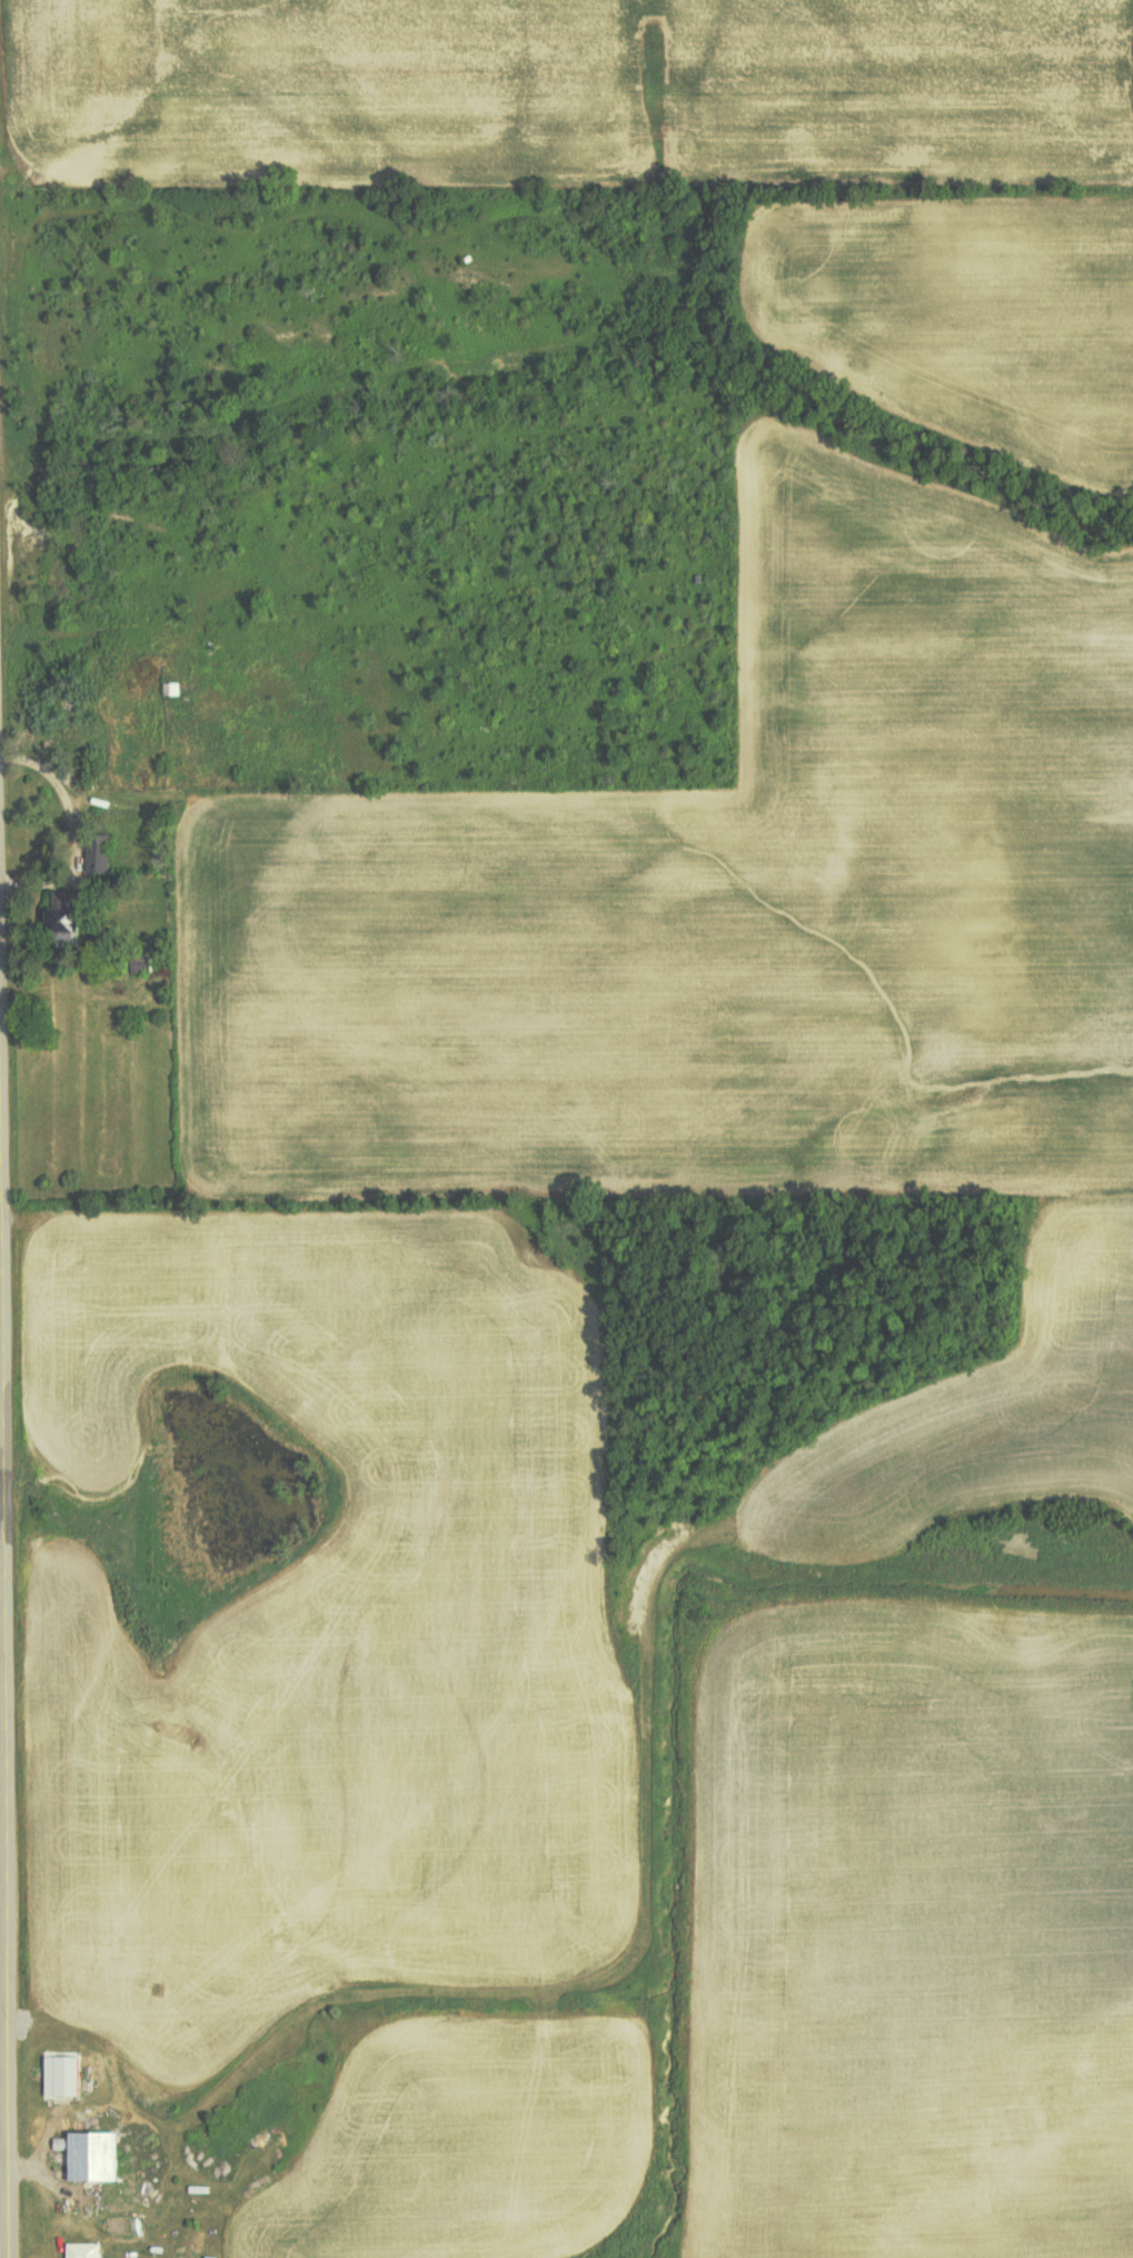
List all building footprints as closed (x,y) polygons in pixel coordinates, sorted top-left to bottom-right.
[(120,2134),(67,2133),(67,2139),(55,2138),(55,2150),(69,2150),(69,2159),(73,2159),(72,2182),(120,2183),(120,2134)] [(102,2245),(69,2244),(68,2257),(102,2257),(102,2245)]
